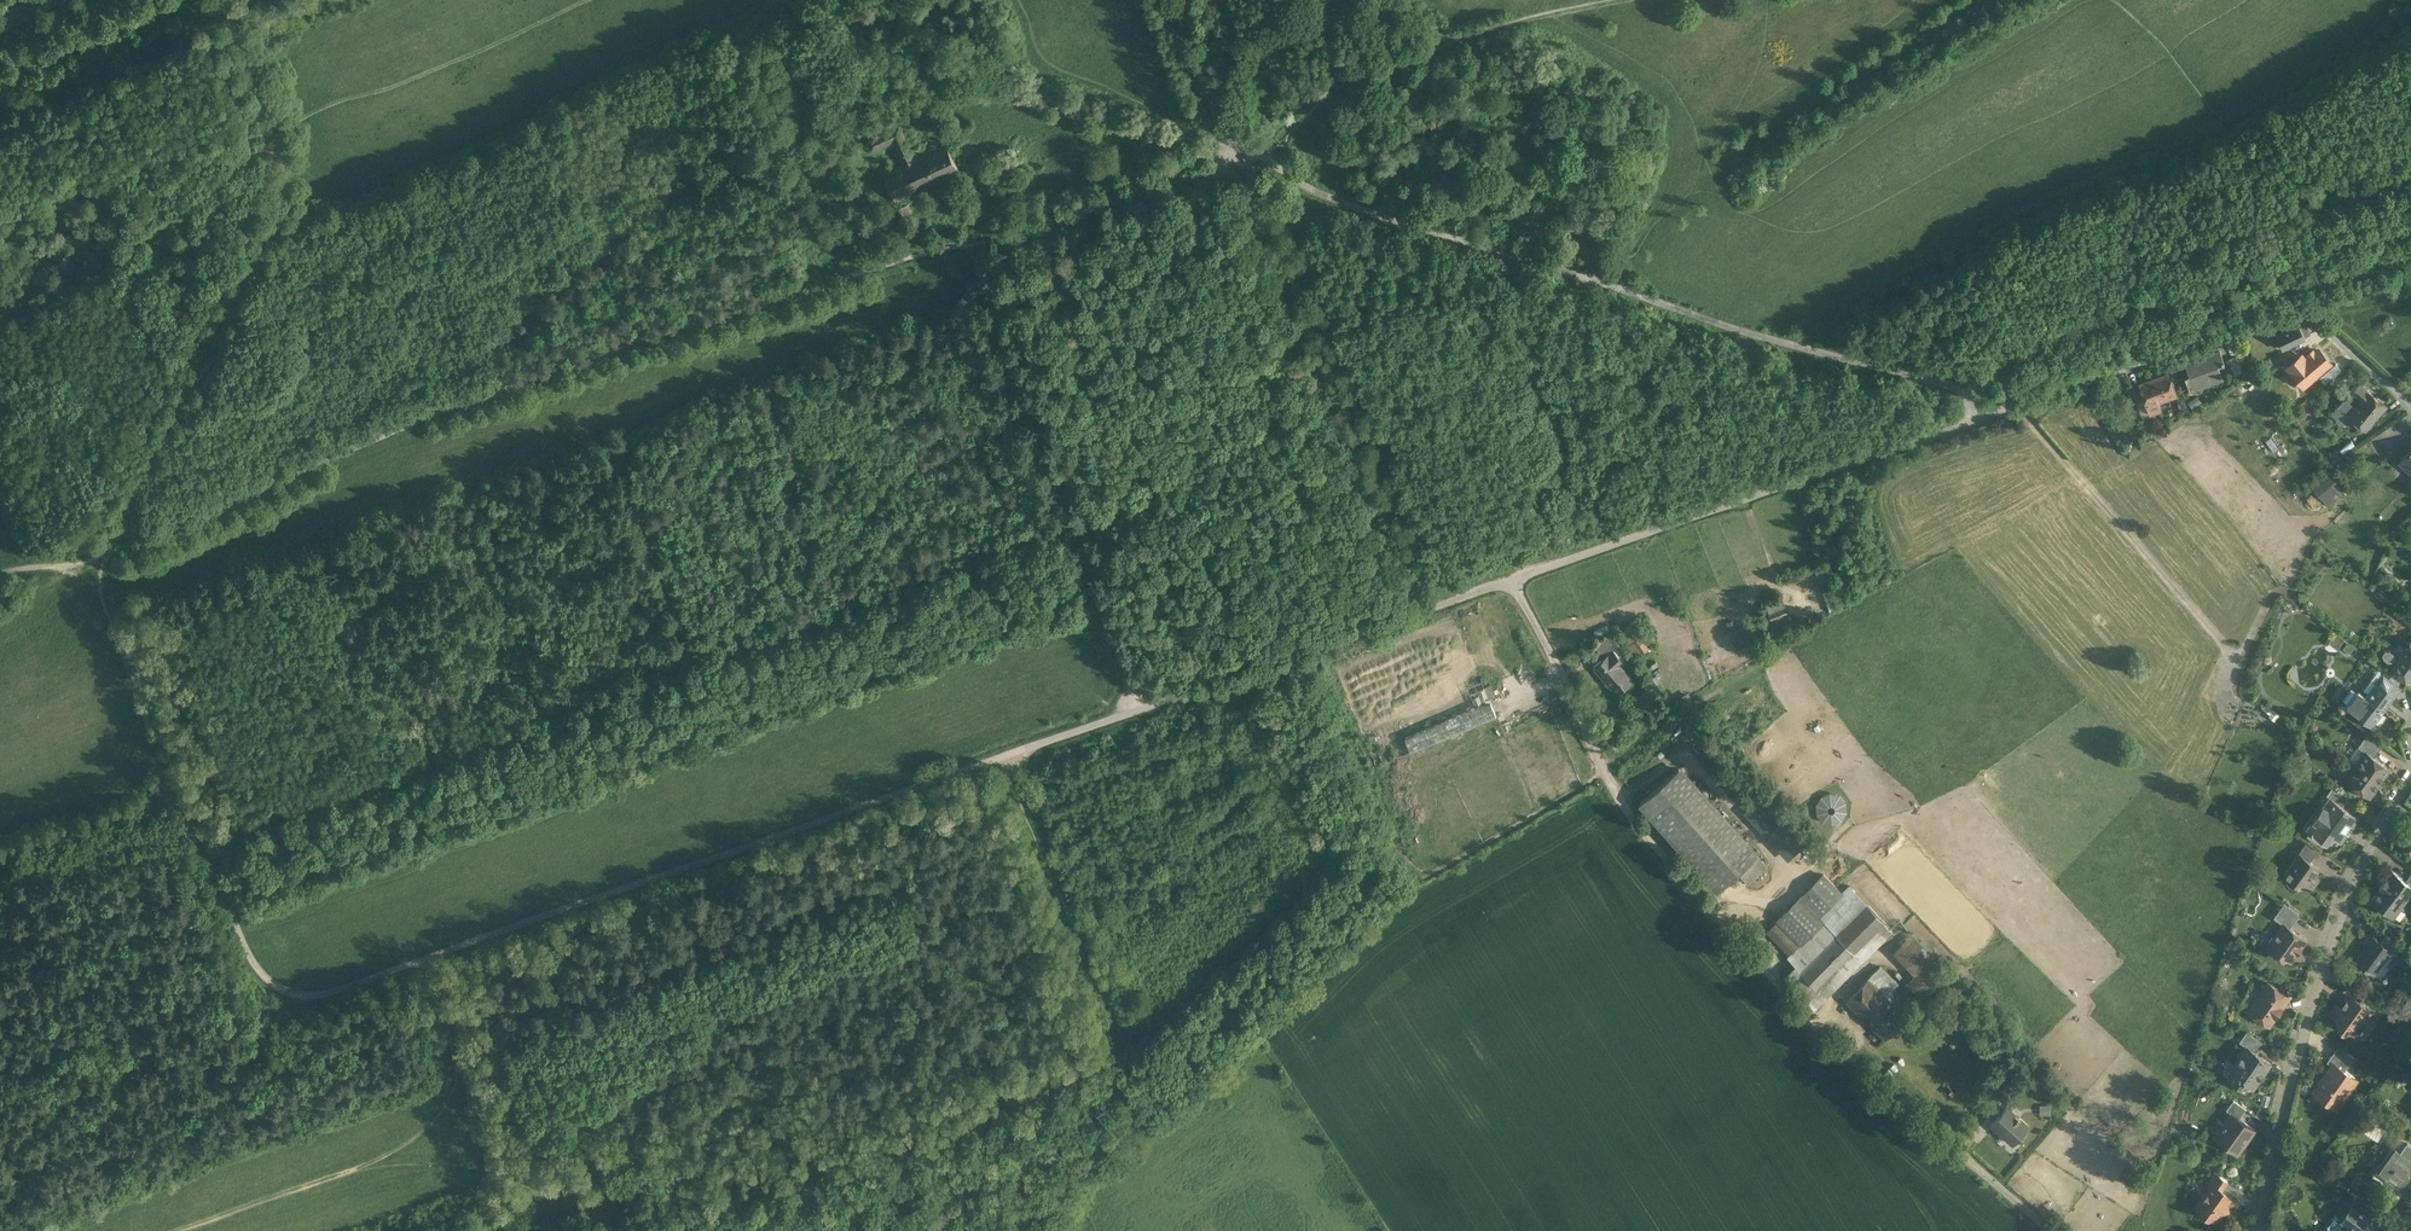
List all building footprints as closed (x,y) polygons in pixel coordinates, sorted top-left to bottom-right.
[(899,124),(868,139),(872,149),(893,139),(905,163),(915,158),(899,124)] [(905,163),(886,172),(899,199),(958,171),(945,144),(915,158),(905,163)] [(908,204),(900,208),(903,214),(912,210),(908,204)] [(2305,322),(2276,336),(2282,349),(2304,338),(2304,337),(2310,334),(2305,322)] [(2203,358),(2202,356),(2185,362),(2189,374),(2184,376),(2190,391),(2223,379),(2218,365),(2224,363),(2220,351),(2203,358)] [(2242,372),(2236,356),(2228,359),(2234,375),(2242,372)] [(2367,373),(2356,364),(2351,369),(2362,379),(2367,373)] [(2168,373),(2139,383),(2139,384),(2144,397),(2147,405),(2150,414),(2160,411),(2157,401),(2176,395),(2168,373)] [(2129,386),(2124,374),(2118,376),(2123,388),(2129,386)] [(2359,383),(2351,392),(2361,400),(2369,391),(2365,388),(2366,387),(2360,382),(2360,383),(2359,383)] [(2139,384),(2132,387),(2136,399),(2144,397),(2139,384)] [(2386,406),(2369,391),(2361,400),(2357,405),(2375,419),(2386,406)] [(2337,406),(2334,410),(2345,420),(2349,416),(2348,415),(2355,407),(2345,398),(2337,406)] [(2375,419),(2357,405),(2355,407),(2348,415),(2349,416),(2355,421),(2354,424),(2356,426),(2358,424),(2366,430),(2375,419)] [(2400,459),(2410,470),(2410,448),(2400,459)] [(2332,471),(2325,476),(2336,489),(2340,493),(2347,487),(2332,471)] [(2325,476),(2313,486),(2327,504),(2334,498),(2331,494),(2336,489),(2325,476)] [(1781,601),(1767,606),(1776,627),(1789,621),(1781,601)] [(1495,717),(1453,616),(1334,666),(1376,767),(1495,717)] [(1622,633),(1640,656),(1648,650),(1630,627),(1622,633)] [(1611,632),(1594,646),(1599,652),(1614,639),(1616,638),(1611,632)] [(2342,640),(2340,637),(2337,635),(2334,634),(2330,639),(2338,645),(2342,640)] [(2408,636),(2405,641),(2405,645),(2407,647),(2403,653),(2402,652),(2402,653),(2410,660),(2410,636),(2408,636)] [(1614,639),(1599,652),(1602,660),(1606,656),(1607,657),(1614,651),(1619,646),(1614,639)] [(2352,647),(2347,643),(2343,647),(2349,651),(2352,647)] [(1602,660),(1593,667),(1604,678),(1603,678),(1619,664),(1621,667),(1625,663),(1614,651),(1607,657),(1606,656),(1602,660)] [(2402,653),(2390,670),(2391,671),(2401,678),(2405,681),(2410,673),(2410,660),(2402,653)] [(1621,667),(1619,664),(1603,678),(1604,678),(1618,694),(1633,680),(1621,667)] [(2401,678),(2391,671),(2388,676),(2386,674),(2385,675),(2396,684),(2401,678)] [(2385,675),(2383,674),(2377,681),(2378,681),(2392,692),(2393,693),(2399,686),(2396,684),(2385,675)] [(2377,682),(2371,677),(2363,686),(2369,691),(2366,695),(2355,709),(2354,710),(2371,723),(2378,713),(2377,712),(2392,692),(2378,681),(2377,682)] [(1649,687),(1636,698),(1649,714),(1662,702),(1649,687)] [(2358,689),(2347,703),(2355,709),(2366,695),(2358,689)] [(2383,742),(2367,731),(2362,738),(2378,749),(2383,742)] [(2378,749),(2362,738),(2357,745),(2365,750),(2373,755),(2378,749)] [(2373,755),(2365,750),(2356,764),(2379,781),(2389,767),(2373,755)] [(2379,781),(2356,764),(2346,777),(2369,794),(2379,781)] [(1757,855),(1679,768),(1641,802),(1718,889),(1737,872),(1757,855)] [(2349,794),(2333,783),(2326,794),(2329,796),(2330,795),(2342,804),(2349,794)] [(1844,791),(1816,797),(1821,823),(1849,817),(1844,791)] [(2329,796),(2323,805),(2313,819),(2307,827),(2310,829),(2310,830),(2311,831),(2312,830),(2323,838),(2328,831),(2340,839),(2346,831),(2345,830),(2350,823),(2351,824),(2357,816),(2342,804),(2330,795),(2329,796)] [(2410,825),(2409,824),(2402,833),(2403,834),(2398,841),(2410,851),(2410,823),(2410,825)] [(2320,851),(2307,841),(2298,852),(2300,854),(2309,861),(2314,855),(2316,857),(2320,851)] [(2300,854),(2283,876),(2291,881),(2307,879),(2309,880),(2316,871),(2311,867),(2313,863),(2309,861),(2300,854)] [(1757,855),(1737,872),(1747,883),(1766,866),(1757,855)] [(2388,877),(2388,876),(2379,888),(2380,888),(2372,899),(2392,915),(2410,891),(2410,885),(2393,871),(2388,877)] [(1776,920),(1781,926),(1800,945),(1824,921),(1819,916),(1843,892),(1823,873),(1776,920)] [(1843,892),(1819,916),(1824,921),(1825,921),(1855,891),(1850,885),(1843,892)] [(1855,891),(1825,921),(1860,957),(1863,959),(1892,930),(1855,891)] [(2300,913),(2284,902),(2273,917),(2284,924),(2289,927),(2300,913)] [(1860,957),(1825,921),(1800,945),(1790,955),(1788,957),(1797,966),(1824,993),(1860,957)] [(1770,932),(1771,934),(1790,955),(1800,945),(1781,926),(1779,924),(1776,924),(1774,925),(1772,927),(1770,929),(1770,932)] [(2289,927),(2284,924),(2277,934),(2276,933),(2274,935),(2276,936),(2275,936),(2275,937),(2272,937),(2269,941),(2269,944),(2269,945),(2267,947),(2278,955),(2281,954),(2290,960),(2292,957),(2291,954),(2293,951),(2296,951),(2305,939),(2289,927)] [(2403,943),(2387,932),(2380,942),(2391,950),(2396,954),(2403,943)] [(1933,957),(1911,934),(1905,940),(1927,962),(1933,957)] [(2373,937),(2356,960),(2364,966),(2363,967),(2366,969),(2366,968),(2381,978),(2389,968),(2382,963),(2391,950),(2380,942),(2373,937)] [(1927,962),(1905,940),(1896,950),(1918,972),(1927,962)] [(1918,972),(1909,981),(1915,987),(1925,997),(1942,981),(1935,974),(1942,966),(1933,957),(1927,962),(1918,972)] [(1898,983),(1880,965),(1868,978),(1886,995),(1898,983)] [(1824,993),(1797,966),(1785,977),(1815,1007),(1826,996),(1824,993)] [(1886,995),(1868,978),(1867,979),(1848,999),(1847,999),(1846,1000),(1847,1001),(1848,1001),(1885,1038),(1907,1016),(1886,995)] [(1909,993),(1898,983),(1886,995),(1907,1016),(1925,997),(1915,987),(1909,993)] [(2268,983),(2249,1009),(2269,1024),(2288,997),(2268,983)] [(2379,1001),(2366,992),(2358,1003),(2359,1003),(2360,1002),(2372,1010),(2379,1001)] [(2348,999),(2345,1004),(2343,1003),(2333,1017),(2340,1021),(2338,1024),(2338,1028),(2343,1031),(2347,1031),(2348,1029),(2355,1034),(2362,1024),(2365,1027),(2369,1026),(2372,1022),(2372,1018),(2368,1015),(2372,1010),(2360,1002),(2359,1003),(2358,1006),(2348,999)] [(1981,1023),(1969,1011),(1962,1018),(1974,1030),(1981,1023)] [(1943,1022),(1930,1021),(1929,1035),(1942,1036),(1943,1022)] [(2262,1041),(2246,1030),(2239,1040),(2247,1046),(2247,1045),(2255,1051),(2262,1041)] [(2255,1051),(2247,1045),(2247,1046),(2229,1070),(2236,1075),(2233,1078),(2235,1079),(2232,1083),(2240,1088),(2243,1085),(2244,1086),(2247,1082),(2253,1087),(2271,1062),(2255,1051)] [(2338,1046),(2327,1062),(2336,1068),(2337,1066),(2344,1071),(2354,1057),(2338,1046)] [(2344,1071),(2337,1066),(2336,1068),(2332,1073),(2329,1071),(2315,1090),(2333,1103),(2339,1096),(2342,1098),(2355,1079),(2344,1071)] [(2403,1070),(2397,1078),(2402,1082),(2408,1074),(2403,1070)] [(2246,1107),(2233,1098),(2226,1108),(2232,1112),(2239,1117),(2246,1107)] [(2007,1106),(1992,1123),(2013,1143),(2028,1126),(2007,1106)] [(2239,1117),(2232,1112),(2215,1136),(2236,1152),(2254,1128),(2239,1117)] [(2382,1164),(2379,1162),(2372,1171),(2389,1183),(2392,1178),(2405,1187),(2410,1178),(2410,1143),(2402,1136),(2382,1164)] [(2227,1180),(2214,1171),(2208,1180),(2212,1183),(2213,1182),(2221,1189),(2227,1180)] [(2405,1187),(2392,1178),(2389,1183),(2383,1190),(2396,1199),(2405,1187)] [(2212,1183),(2196,1206),(2205,1213),(2209,1212),(2216,1218),(2222,1209),(2222,1207),(2229,1197),(2223,1193),(2222,1189),(2221,1189),(2213,1182),(2212,1183)] [(2371,1199),(2359,1190),(2350,1202),(2351,1203),(2352,1202),(2363,1210),(2371,1199)] [(2352,1202),(2351,1203),(2340,1217),(2342,1218),(2334,1229),(2336,1230),(2372,1230),(2379,1222),(2363,1210),(2352,1202)]
